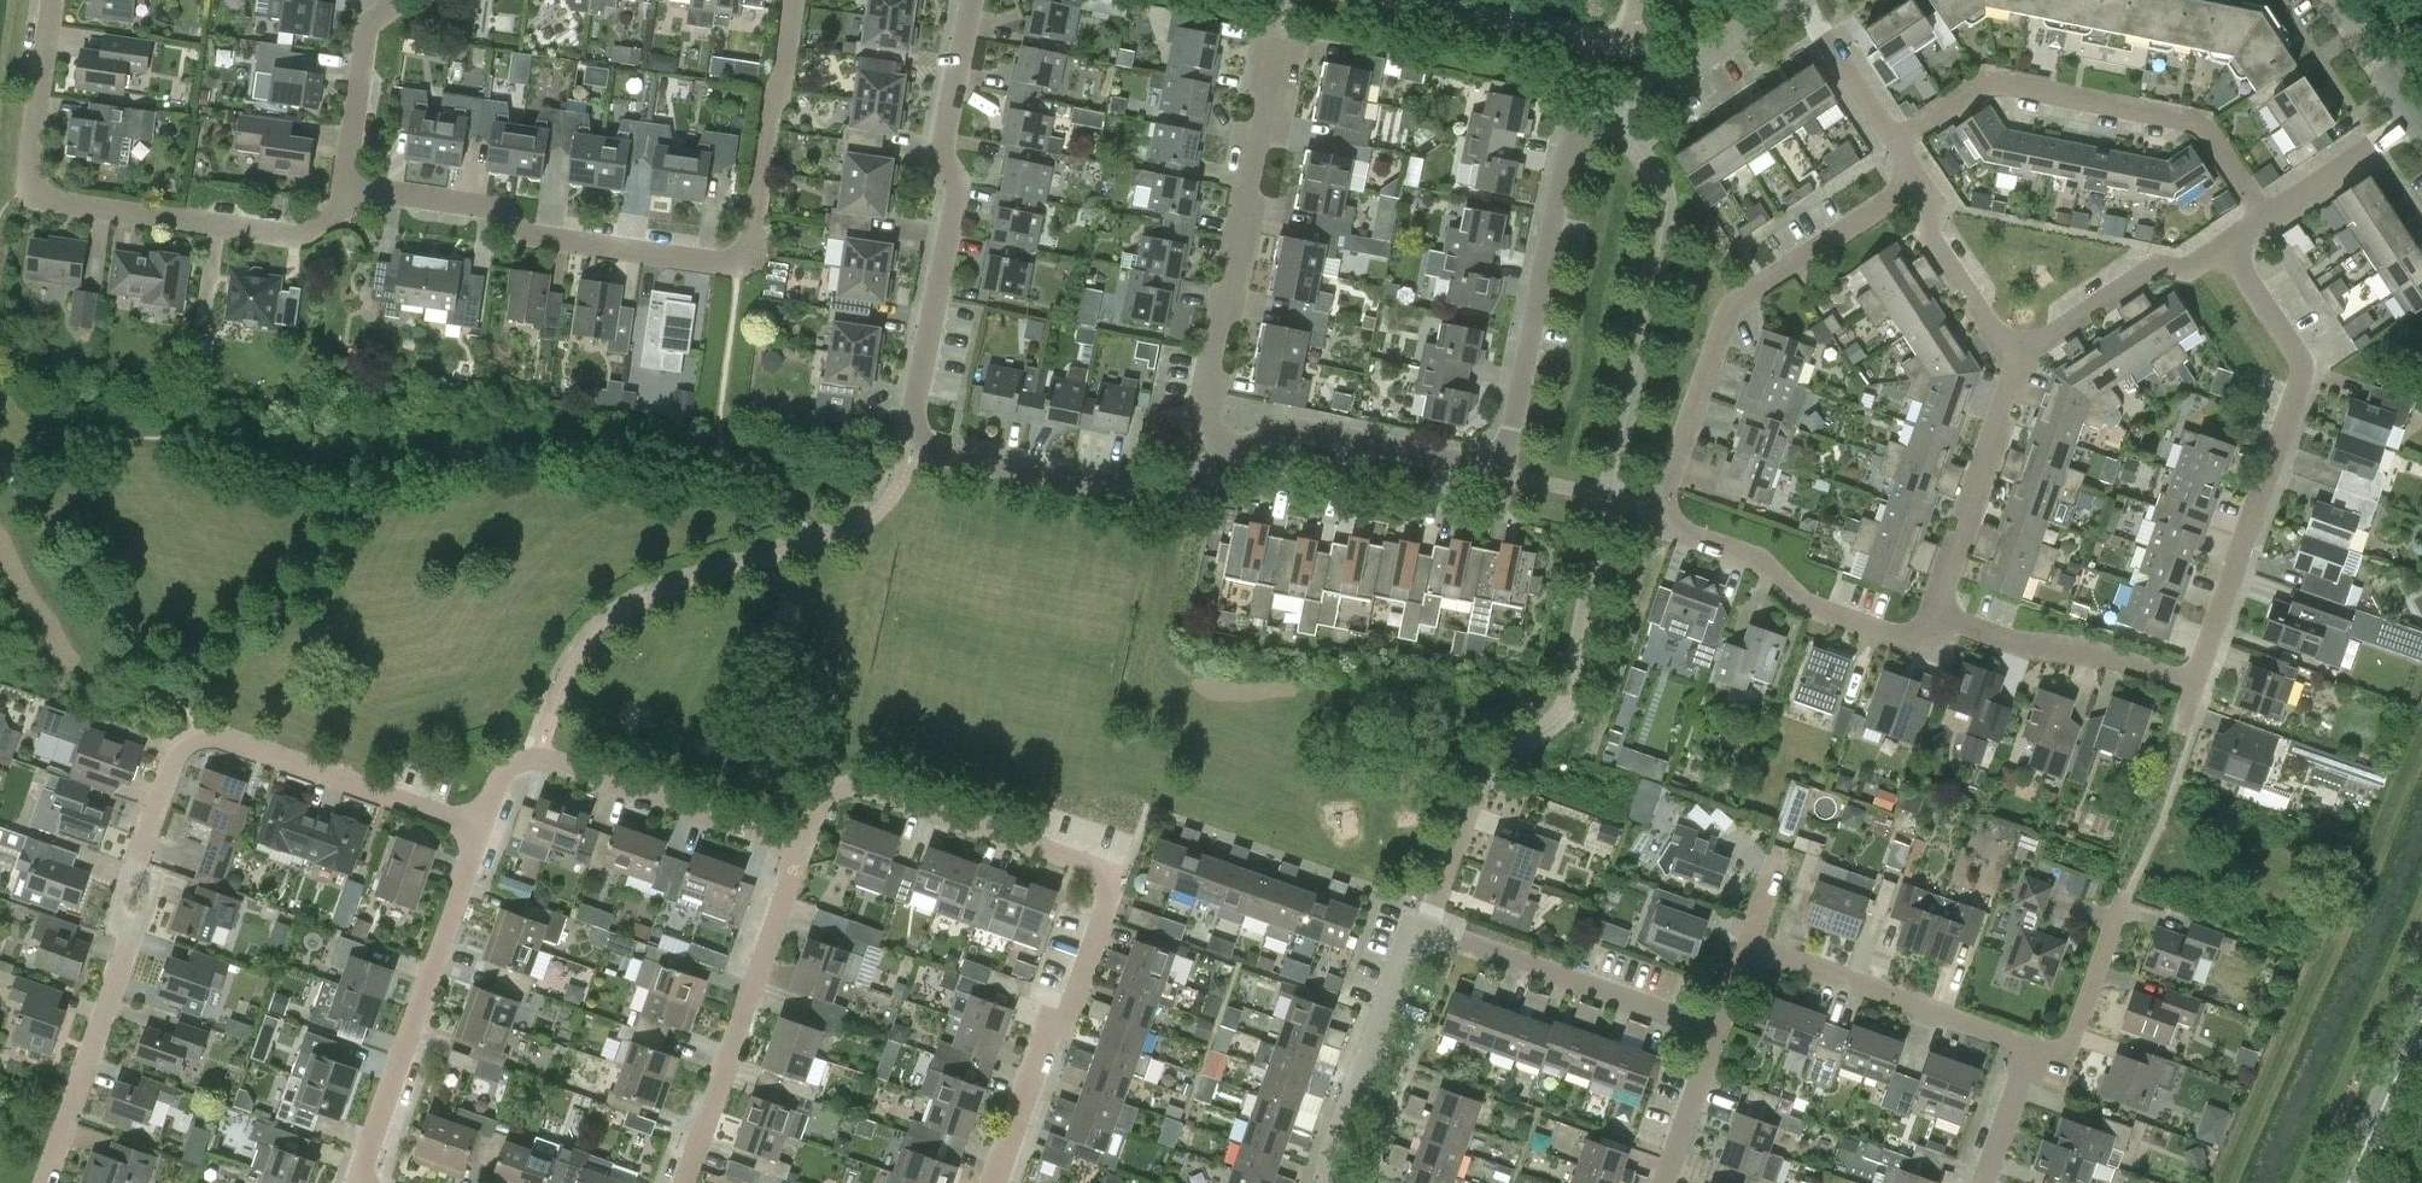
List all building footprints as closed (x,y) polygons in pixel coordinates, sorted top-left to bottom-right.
[(88,15),(133,21),(136,0),(88,0),(87,2),(90,3),(88,15)] [(312,0),(257,0),(255,16),(282,19),(280,32),(328,39),(333,3),(312,0)] [(572,10),(589,12),(591,0),(567,0),(572,10)] [(589,12),(589,13),(606,16),(607,6),(616,8),(617,0),(591,0),(589,12)] [(690,9),(716,13),(718,0),(692,0),(690,9)] [(766,0),(718,0),(716,13),(714,25),(730,27),(732,15),(741,17),(743,5),(765,8),(766,0)] [(868,16),(913,22),(914,16),(919,17),(922,0),(871,0),(868,16)] [(1026,31),(1023,47),(1066,55),(1066,54),(1053,51),(1055,39),(1073,42),(1080,9),(1093,11),(1095,0),(1046,0),(1045,0),(1037,0),(1030,32),(1026,31)] [(1129,0),(1127,0),(1117,0),(1113,16),(1126,18),(1129,0)] [(1950,31),(1949,31),(1936,11),(1925,18),(1913,0),(1909,0),(1888,14),(1914,53),(1936,38),(1943,49),(1956,40),(1950,31)] [(1936,11),(1949,31),(1950,31),(1985,7),(2067,24),(2061,53),(2078,57),(2078,55),(2084,56),(2084,58),(2122,66),(2122,64),(2128,65),(2128,67),(2145,70),(2150,40),(2232,57),(2256,92),(2256,93),(2276,80),(2276,79),(2296,66),(2261,14),(2194,0),(1929,0),(1936,11)] [(1167,75),(1167,76),(1210,84),(1214,85),(1217,70),(1213,69),(1220,35),(1212,33),(1216,18),(1174,9),(1166,50),(1172,51),(1167,75)] [(1899,78),(1892,67),(1914,53),(1888,14),(1865,30),(1878,50),(1867,58),(1886,87),(1899,78)] [(909,45),(915,46),(918,29),(912,28),(913,22),(868,16),(864,43),(857,42),(855,56),(890,61),(892,48),(909,50),(909,45)] [(78,86),(124,93),(128,69),(147,72),(151,43),(119,38),(116,55),(83,50),(80,67),(76,70),(75,78),(78,82),(78,86)] [(270,103),(318,110),(323,74),(311,72),(313,56),(291,52),(292,46),(260,42),(256,72),(274,74),(270,103)] [(643,49),(620,45),(617,61),(640,65),(643,49)] [(1041,86),(1059,90),(1066,55),(1023,47),(1017,80),(1012,79),(1009,94),(1038,100),(1041,86)] [(1369,84),(1380,86),(1386,58),(1356,52),(1353,68),(1344,66),(1324,62),(1318,92),(1366,101),(1369,84)] [(649,70),(658,72),(660,56),(651,55),(649,70)] [(902,100),(907,100),(910,83),(904,82),(905,77),(888,75),(890,61),(855,56),(853,71),(860,72),(856,99),(901,106),(902,100)] [(734,78),(758,82),(761,63),(737,59),(734,78)] [(1416,60),(1412,79),(1424,82),(1428,62),(1416,60)] [(1813,64),(1789,80),(1815,119),(1838,103),(1813,64)] [(1200,132),(1200,133),(1204,134),(1208,118),(1203,117),(1210,85),(1210,84),(1167,76),(1153,73),(1149,88),(1164,91),(1160,110),(1178,114),(1175,127),(1200,132)] [(2255,112),(2266,104),(2281,127),(2319,101),(2303,77),(2283,90),(2276,80),(2256,93),(2256,92),(2246,98),(2255,112)] [(1517,132),(1529,134),(1532,120),(1526,119),(1530,101),(1509,97),(1512,84),(1493,80),(1491,93),(1488,92),(1484,114),(1472,112),(1467,138),(1514,147),(1517,132)] [(1766,95),(1792,134),(1803,126),(1808,134),(1814,135),(1822,130),(1815,119),(1789,80),(1766,95)] [(404,88),(399,118),(413,120),(407,158),(408,158),(411,162),(418,163),(423,161),(423,160),(435,162),(441,116),(430,114),(427,91),(404,88)] [(208,104),(210,92),(202,90),(200,103),(208,104)] [(1373,147),(1368,146),(1373,120),(1362,118),(1366,101),(1318,92),(1313,120),(1341,126),(1338,141),(1373,148),(1373,147)] [(447,164),(450,168),(457,169),(461,166),(467,128),(481,130),(485,99),(444,94),(441,116),(435,162),(447,163),(447,164)] [(1054,117),(1036,113),(1038,100),(1009,94),(1006,109),(1011,109),(1004,143),(1008,144),(1037,150),(1061,155),(1064,139),(1050,136),(1054,117)] [(1743,111),(1769,149),(1792,134),(1766,95),(1743,111)] [(1111,110),(1124,113),(1127,99),(1114,96),(1111,110)] [(493,174),(499,175),(504,172),(516,173),(522,128),(511,126),(508,103),(485,99),(481,130),(494,132),(489,169),(489,170),(493,174)] [(897,129),(903,130),(906,112),(900,112),(901,106),(856,99),(852,126),(845,125),(843,140),(878,145),(880,131),(897,134),(897,129)] [(1899,106),(1907,118),(1916,113),(1907,100),(1899,106)] [(528,176),(531,180),(538,181),(542,178),(543,177),(548,139),(562,141),(568,101),(562,101),(561,110),(543,108),(534,129),(522,128),(516,173),(528,175),(528,176)] [(570,182),(574,186),(580,187),(585,184),(585,183),(597,185),(603,139),(592,138),(590,114),(571,112),(572,102),(568,101),(562,141),(575,143),(570,181),(570,182)] [(2335,124),(2319,101),(2281,127),(2295,148),(2284,155),(2293,168),(2334,141),(2326,130),(2335,124)] [(90,159),(90,161),(128,166),(132,137),(154,140),(158,112),(92,103),(89,120),(79,118),(77,132),(71,131),(68,155),(90,159)] [(1998,165),(2005,130),(1989,106),(1956,128),(1953,125),(1938,135),(1948,150),(1954,146),(1969,169),(1982,160),(1984,162),(1998,165)] [(1720,126),(1746,164),(1769,149),(1743,111),(1720,126)] [(261,168),(308,175),(313,142),(278,137),(280,122),(241,117),(237,149),(263,153),(261,168)] [(609,187),(613,191),(619,192),(624,189),(629,151),(643,153),(647,123),(624,119),(615,141),(603,139),(597,185),(609,187)] [(651,193),(655,197),(661,198),(666,195),(678,197),(685,151),(673,149),(671,126),(647,123),(643,153),(656,155),(651,193)] [(1195,181),(1198,166),(1194,165),(1200,133),(1200,132),(1175,127),(1157,124),(1150,158),(1168,162),(1166,175),(1165,176),(1195,182),(1195,181)] [(1698,141),(1723,180),(1746,164),(1720,126),(1698,141)] [(2005,130),(1998,165),(2013,167),(2011,175),(2024,178),(2031,139),(2020,137),(2021,133),(2005,130)] [(696,152),(685,151),(678,197),(690,198),(690,199),(694,203),(700,204),(705,201),(705,200),(705,201),(711,163),(724,165),(724,163),(736,165),(739,136),(729,134),(705,131),(696,152)] [(2059,140),(2032,135),(2031,139),(2024,178),(2036,180),(2037,172),(2052,175),(2059,140)] [(1520,178),(1523,164),(1511,161),(1514,147),(1467,138),(1462,162),(1474,164),(1469,186),(1511,195),(1514,177),(1520,178)] [(890,183),(895,184),(898,167),(892,166),(893,161),(876,158),(878,145),(843,140),(838,139),(836,154),(848,156),(844,183),(889,189),(890,183)] [(2059,140),(2052,175),(2067,178),(2065,186),(2078,188),(2085,150),(2074,148),(2075,143),(2059,140)] [(1335,155),(1307,150),(1301,179),(1348,189),(1354,160),(1370,163),(1373,148),(1338,141),(1335,155)] [(1723,180),(1698,141),(1674,157),(1700,195),(1723,180)] [(1835,149),(1847,169),(1860,160),(1847,141),(1835,149)] [(1009,159),(1003,192),(1003,193),(1046,202),(1053,167),(1035,163),(1037,150),(1008,144),(1005,159),(1009,159)] [(2085,150),(2078,188),(2105,194),(2106,186),(2113,151),(2097,148),(2096,152),(2085,150)] [(1847,169),(1835,149),(1822,157),(1835,177),(1847,169)] [(2167,162),(2160,197),(2174,200),(2199,183),(2203,190),(2214,182),(2193,150),(2183,157),(2180,153),(2167,162)] [(2131,199),(2139,161),(2128,159),(2129,154),(2113,151),(2106,186),(2121,189),(2119,197),(2131,199)] [(2139,161),(2131,199),(2143,201),(2145,194),(2160,197),(2167,162),(2151,159),(2150,163),(2139,161)] [(1197,216),(1192,215),(1199,181),(1195,181),(1195,182),(1165,176),(1166,175),(1142,170),(1139,185),(1153,188),(1149,208),(1167,212),(1164,225),(1194,231),(1197,216)] [(1405,184),(1417,187),(1419,175),(1407,173),(1405,184)] [(2347,226),(2385,200),(2369,176),(2331,202),(2347,226)] [(1324,214),(1321,228),(1321,229),(1341,233),(1350,234),(1356,207),(1345,205),(1348,189),(1301,179),(1295,208),(1324,214)] [(1796,190),(1801,199),(1814,191),(1808,182),(1796,190)] [(840,210),(833,208),(831,223),(865,228),(867,215),(885,217),(885,212),(891,213),(894,196),(888,195),(889,189),(844,183),(840,210)] [(1801,199),(1796,190),(1783,199),(1789,207),(1801,199)] [(2219,214),(2237,204),(2228,190),(2211,200),(2219,214)] [(1043,215),(1025,211),(1028,198),(1046,202),(1003,193),(1003,192),(999,191),(995,207),(1000,208),(993,240),(993,241),(1036,250),(1043,215)] [(1990,197),(1974,193),(1971,207),(1987,210),(1990,197)] [(1388,197),(1385,210),(1397,212),(1400,199),(1388,197)] [(2385,200),(2347,226),(2362,249),(2401,223),(2385,200)] [(1994,202),(1992,211),(2006,214),(2007,205),(1994,202)] [(1771,220),(1760,203),(1744,213),(1750,221),(1755,230),(1771,220)] [(2017,207),(2016,216),(2027,218),(2029,209),(2017,207)] [(1509,235),(1503,234),(1507,216),(1465,208),(1460,229),(1449,227),(1444,253),(1491,262),(1494,247),(1506,249),(1509,235)] [(2072,225),(2085,228),(2089,214),(2075,211),(2072,225)] [(2070,215),(2058,212),(2056,224),(2068,227),(2070,215)] [(2126,217),(2105,213),(2101,233),(2122,237),(2126,217)] [(1755,230),(1750,221),(1737,229),(1743,238),(1755,230)] [(889,268),(895,269),(897,252),(891,251),(892,246),(863,242),(865,228),(831,223),(829,238),(847,241),(844,268),(888,274),(889,268)] [(2401,223),(2362,249),(2377,271),(2416,246),(2401,223)] [(1186,245),(1191,246),(1194,231),(1164,225),(1162,239),(1144,235),(1140,255),(1124,252),(1121,266),(1133,268),(1132,269),(1180,279),(1186,245)] [(2298,225),(2281,236),(2288,246),(2297,259),(2306,253),(2298,242),(2306,236),(2298,225)] [(1311,226),(1308,241),(1280,235),(1274,265),(1321,274),(1337,278),(1341,259),(1336,258),(1338,248),(1347,250),(1348,247),(1365,251),(1367,238),(1350,234),(1341,233),(1321,229),(1321,228),(1311,226)] [(2150,241),(2152,229),(2138,226),(2135,238),(2150,241)] [(1018,247),(1036,250),(993,241),(993,240),(989,239),(986,255),(990,256),(983,290),(1026,298),(1033,263),(1015,259),(1018,247)] [(81,284),(87,243),(62,240),(62,244),(33,241),(28,277),(81,284)] [(1865,313),(1912,282),(1904,269),(1910,265),(1895,243),(1859,267),(1872,287),(1856,298),(1865,313)] [(2377,271),(2392,294),(2421,275),(2421,255),(2416,246),(2377,271)] [(189,258),(151,253),(150,257),(117,253),(111,291),(145,296),(144,300),(182,306),(189,258)] [(1497,293),(1500,279),(1488,277),(1491,262),(1444,253),(1439,277),(1450,280),(1446,302),(1488,310),(1491,292),(1497,293)] [(2306,253),(2297,259),(2305,271),(2314,265),(2306,253)] [(401,264),(377,261),(372,299),(387,301),(385,315),(392,317),(393,316),(396,316),(398,315),(400,313),(401,311),(402,310),(402,309),(403,303),(426,306),(433,259),(403,254),(401,264)] [(464,326),(478,328),(481,309),(466,307),(471,274),(461,273),(463,263),(433,259),(426,306),(449,310),(448,316),(448,318),(449,319),(449,320),(450,321),(452,323),(453,325),(455,325),(457,326),(463,327),(464,326)] [(768,283),(786,286),(790,267),(771,264),(768,283)] [(1334,294),(1318,291),(1321,274),(1274,265),(1268,294),(1297,299),(1294,314),(1328,321),(1334,294)] [(262,268),(255,267),(250,271),(233,269),(228,303),(247,327),(254,328),(259,325),(277,327),(282,293),(266,273),(262,268)] [(890,298),(893,281),(887,280),(888,274),(844,268),(840,295),(833,294),(830,308),(865,313),(867,300),(884,302),(885,297),(890,298)] [(1122,318),(1166,326),(1172,293),(1177,293),(1180,279),(1132,269),(1122,318)] [(517,271),(510,319),(542,323),(540,338),(557,340),(563,304),(546,302),(550,276),(517,271)] [(2392,294),(2408,317),(2421,308),(2421,275),(2392,294)] [(583,280),(575,333),(609,338),(607,351),(629,354),(634,316),(617,314),(621,286),(583,280)] [(1385,282),(1382,297),(1397,301),(1400,285),(1385,282)] [(1912,282),(1865,313),(1875,327),(1892,316),(1905,335),(1941,311),(1926,290),(1920,294),(1912,282)] [(1084,285),(1074,340),(1094,344),(1104,288),(1084,285)] [(2328,305),(2336,299),(2328,286),(2319,292),(2328,305)] [(72,325),(91,327),(96,294),(77,291),(72,325)] [(690,354),(697,304),(692,303),(692,296),(657,291),(655,307),(650,306),(641,367),(664,370),(667,351),(690,354)] [(2143,292),(2115,308),(2124,323),(2151,307),(2143,292)] [(2143,322),(2174,369),(2189,359),(2177,342),(2193,332),(2196,337),(2196,339),(2202,347),(2207,343),(2197,328),(2174,293),(2151,308),(2156,314),(2143,322)] [(2336,299),(2328,305),(2336,317),(2344,311),(2336,299)] [(828,323),(836,324),(832,351),(876,358),(877,352),(883,352),(885,335),(879,334),(880,329),(863,327),(865,313),(830,308),(828,323)] [(1941,311),(1905,335),(1917,354),(1901,365),(1910,380),(1980,372),(1981,371),(1963,344),(1956,348),(1949,337),(1955,332),(1941,311)] [(2342,327),(2350,339),(2374,323),(2366,311),(2342,327)] [(1307,344),(1323,347),(1328,321),(1294,314),(1291,328),(1262,323),(1257,352),(1304,362),(1307,344)] [(1832,335),(1842,328),(1832,314),(1822,320),(1832,335)] [(1364,316),(1362,328),(1374,330),(1376,319),(1364,316)] [(1833,337),(1832,335),(1822,320),(1810,329),(1821,345),(1833,337)] [(2105,338),(2129,374),(2149,361),(2160,378),(2174,369),(2143,322),(2131,330),(2127,324),(2105,338)] [(1485,351),(1480,349),(1483,331),(1442,323),(1437,345),(1426,343),(1421,368),(1468,378),(1471,362),(1483,365),(1485,351)] [(1756,349),(1762,351),(1755,371),(1796,385),(1804,361),(1810,363),(1815,348),(1763,329),(1756,349)] [(2352,342),(2358,351),(2371,342),(2365,334),(2352,342)] [(2054,372),(2118,422),(2120,421),(2120,416),(2118,411),(2115,408),(2121,404),(2110,387),(2129,374),(2105,338),(2103,340),(2102,338),(2098,337),(2093,341),(2093,345),(2093,346),(2084,352),(2088,359),(2076,366),(2072,360),(2054,372)] [(1134,359),(1155,363),(1159,343),(1138,339),(1134,359)] [(1857,341),(1844,350),(1853,364),(1867,355),(1857,341)] [(821,377),(818,392),(853,397),(855,383),(872,386),(873,381),(878,382),(881,364),(875,364),(876,358),(832,351),(828,378),(821,377)] [(1276,402),(1306,408),(1311,380),(1301,378),(1304,362),(1257,352),(1251,381),(1279,386),(1276,402)] [(1015,414),(1014,418),(1029,421),(1040,369),(1040,368),(1026,365),(1025,371),(990,364),(981,407),(1015,414)] [(1044,424),(1045,420),(1078,427),(1084,397),(1085,398),(1088,384),(1086,383),(1089,368),(1076,366),(1071,367),(1068,371),(1066,379),(1052,377),(1049,395),(1043,394),(1048,371),(1040,369),(1029,421),(1044,424)] [(1474,409),(1477,394),(1465,392),(1468,378),(1421,368),(1416,393),(1427,395),(1423,417),(1465,425),(1468,407),(1474,409)] [(1745,411),(1745,410),(1797,428),(1810,390),(1796,385),(1755,371),(1748,390),(1743,388),(1736,407),(1745,411)] [(1980,372),(1910,380),(1905,396),(1924,403),(1917,420),(1907,417),(1906,421),(1916,425),(1957,439),(1965,415),(1958,412),(1963,399),(1970,402),(1980,372)] [(2033,431),(2074,445),(2082,423),(2101,430),(2104,423),(2107,426),(2112,426),(2117,424),(2118,422),(2054,372),(2046,393),(2053,396),(2049,409),(2042,406),(2038,417),(2037,417),(2033,418),(2030,424),(2033,428),(2034,428),(2033,431)] [(1128,432),(1137,389),(1139,379),(1123,376),(1121,386),(1101,382),(1098,400),(1085,398),(1084,397),(1078,427),(1094,430),(1094,426),(1128,432)] [(2371,385),(2364,407),(2350,402),(2340,432),(2384,447),(2392,425),(2398,427),(2404,424),(2413,399),(2371,385)] [(697,391),(677,388),(673,414),(693,417),(697,391)] [(624,391),(621,408),(635,410),(637,393),(624,391)] [(1737,450),(1778,465),(1786,441),(1792,443),(1797,428),(1745,410),(1745,411),(1739,429),(1744,430),(1737,450)] [(1957,439),(1916,425),(1908,447),(1889,440),(1883,457),(1936,475),(1941,461),(1948,463),(1957,439)] [(2178,445),(2183,447),(2175,470),(2216,485),(2223,465),(2228,467),(2235,447),(2183,429),(2178,445)] [(2027,472),(2080,490),(2086,474),(2067,467),(2074,445),(2033,431),(2025,455),(2032,458),(2027,472)] [(2340,432),(2330,461),(2343,466),(2335,488),(2377,502),(2379,495),(2386,477),(2383,471),(2376,469),(2384,447),(2340,432)] [(1775,490),(1770,488),(1778,465),(1737,450),(1730,470),(1725,468),(1718,487),(1770,505),(1775,490)] [(1879,467),(1882,457),(1873,454),(1870,464),(1879,467)] [(1936,475),(1883,457),(1878,472),(1897,479),(1889,502),(1930,516),(1938,491),(1931,489),(1936,475)] [(2127,460),(2121,480),(2131,483),(2137,463),(2127,460)] [(2216,485),(2175,470),(2167,494),(2161,492),(2156,507),(2208,525),(2215,506),(2209,504),(2216,485)] [(2007,507),(2048,522),(2055,500),(2074,506),(2080,490),(2027,472),(2022,486),(2015,483),(2007,507)] [(2328,509),(2315,504),(2304,534),(2348,550),(2356,527),(2362,529),(2368,526),(2377,502),(2335,488),(2328,509)] [(2095,495),(2080,490),(2074,506),(2089,511),(2095,495)] [(2379,495),(2377,502),(2386,505),(2388,498),(2379,495)] [(1930,516),(1889,502),(1881,523),(1862,516),(1856,533),(1909,552),(1914,537),(1921,540),(1930,516)] [(2000,548),(2053,567),(2059,550),(2040,544),(2048,522),(2007,507),(1998,532),(2005,534),(2000,548)] [(2208,525),(2156,507),(2151,521),(2156,523),(2148,547),(2189,561),(2196,541),(2202,543),(2208,525)] [(1808,515),(1800,518),(1798,527),(1811,531),(1815,517),(1808,515)] [(2114,532),(2117,523),(2115,518),(2108,515),(2103,528),(2114,532)] [(1235,522),(1230,543),(1220,541),(1216,562),(1226,564),(1223,577),(1256,584),(1250,616),(1255,617),(1254,625),(1263,626),(1264,619),(1268,620),(1273,593),(1272,593),(1283,538),(1252,532),(1253,526),(1235,522)] [(1909,579),(1908,578),(1912,568),(1904,565),(1909,552),(1856,533),(1843,528),(1841,534),(1843,538),(1853,542),(1851,549),(1857,551),(1849,574),(1903,593),(1904,589),(1905,590),(1909,589),(1912,582),(1909,579)] [(2348,550),(2304,534),(2294,563),(2307,568),(2299,590),(2321,597),(2321,598),(2343,605),(2344,605),(2352,580),(2349,574),(2341,571),(2348,550)] [(1317,624),(1334,542),(1333,542),(1331,553),(1300,547),(1301,541),(1283,538),(1272,593),(1273,593),(1304,599),(1298,632),(1316,635),(1318,624),(1317,624)] [(1913,566),(1926,570),(1935,542),(1923,538),(1913,566)] [(1374,595),(1385,541),(1384,540),(1383,546),(1366,543),(1365,548),(1334,542),(1317,624),(1318,624),(1335,627),(1341,595),(1374,601),(1375,596),(1374,595)] [(1433,556),(1432,556),(1401,550),(1403,544),(1385,541),(1374,595),(1375,596),(1406,602),(1399,637),(1417,641),(1420,624),(1433,556)] [(1475,604),(1486,549),(1468,545),(1467,551),(1435,544),(1432,556),(1433,556),(1420,624),(1437,627),(1443,597),(1474,603),(1475,604)] [(2188,582),(2182,581),(2189,561),(2148,547),(2140,570),(2135,568),(2129,584),(2135,586),(2135,585),(2176,599),(2175,600),(2181,602),(2188,582)] [(2053,567),(2000,548),(1995,562),(1988,560),(1980,585),(2020,599),(2029,576),(2048,583),(2053,567)] [(1486,549),(1475,604),(1474,603),(1468,632),(1486,636),(1493,602),(1526,608),(1529,595),(1539,597),(1543,576),(1533,574),(1537,553),(1518,549),(1517,555),(1486,549)] [(2071,560),(2067,570),(2076,573),(2080,564),(2071,560)] [(2058,583),(2071,588),(2075,577),(2061,573),(2058,583)] [(1690,650),(1686,661),(1690,669),(1698,665),(1702,673),(1710,669),(1728,617),(1723,615),(1719,606),(1717,605),(1721,594),(1716,584),(1695,576),(1692,578),(1690,575),(1688,574),(1678,578),(1677,581),(1679,585),(1675,586),(1667,608),(1670,612),(1666,613),(1661,626),(1666,627),(1669,636),(1679,639),(1687,635),(1699,639),(1696,647),(1690,650)] [(2174,621),(2169,619),(2175,600),(2176,599),(2135,585),(2135,586),(2127,608),(2121,606),(2116,622),(2167,640),(2174,621)] [(2263,638),(2314,656),(2314,655),(2331,661),(2335,662),(2342,641),(2345,633),(2346,629),(2421,655),(2421,632),(2344,605),(2343,605),(2321,598),(2321,597),(2299,590),(2295,588),(2289,605),(2276,600),(2263,638)] [(2081,603),(2073,600),(2069,613),(2082,617),(2085,610),(2081,603)] [(1746,685),(1750,676),(1770,683),(1778,660),(1774,659),(1782,635),(1750,624),(1742,648),(1727,642),(1714,679),(1740,688),(1746,685)] [(1794,700),(1833,714),(1852,659),(1813,646),(1794,700)] [(2268,655),(2263,669),(2248,664),(2240,687),(2241,687),(2235,705),(2279,720),(2285,703),(2294,679),(2293,679),(2298,666),(2268,655)] [(2013,710),(1994,703),(2003,677),(1965,663),(1958,683),(1960,683),(1951,708),(1983,718),(1977,733),(2001,742),(2013,710)] [(1622,690),(1634,695),(1636,695),(1645,670),(1631,665),(1630,667),(1622,690)] [(1866,718),(1869,719),(1862,738),(1878,743),(1882,731),(1916,743),(1931,702),(1914,697),(1919,683),(1883,670),(1866,718)] [(2030,765),(2061,776),(2074,739),(2060,734),(2072,701),(2040,690),(2024,735),(2039,740),(2030,765)] [(2113,697),(2096,745),(2133,758),(2150,710),(2113,697)] [(71,778),(71,779),(91,786),(96,769),(100,771),(101,770),(111,774),(111,775),(131,782),(143,747),(109,735),(111,729),(91,721),(91,720),(92,720),(46,704),(38,727),(78,741),(71,762),(76,763),(71,778)] [(1832,733),(1844,737),(1854,710),(1840,705),(1832,733)] [(2218,735),(2206,770),(2258,789),(2276,739),(2252,731),(2247,745),(2218,735)] [(2027,762),(2035,741),(2022,736),(2014,758),(2027,762)] [(2087,773),(2095,750),(2080,745),(2072,768),(2068,780),(2083,785),(2087,773)] [(208,770),(192,816),(217,825),(198,879),(222,888),(247,818),(233,813),(244,783),(208,770)] [(1848,791),(1851,783),(1848,775),(1839,772),(1834,786),(1848,791)] [(99,845),(112,808),(86,799),(91,786),(71,779),(71,778),(63,776),(58,791),(44,786),(31,825),(58,834),(59,830),(99,845)] [(1657,802),(1662,786),(1642,780),(1637,796),(1657,802)] [(1796,784),(1780,830),(1793,835),(1809,789),(1796,784)] [(521,808),(511,837),(523,841),(519,852),(547,861),(553,846),(552,845),(568,799),(543,790),(535,813),(521,808)] [(1901,809),(1918,815),(1924,795),(1908,790),(1901,809)] [(2058,794),(2050,792),(2047,802),(2055,804),(2058,794)] [(1938,813),(1943,798),(1929,793),(1924,808),(1938,813)] [(319,817),(305,812),(308,805),(276,794),(260,839),(292,851),(292,850),(306,855),(319,817)] [(599,836),(585,831),(593,808),(568,799),(552,845),(553,846),(577,854),(575,859),(589,864),(599,836)] [(351,871),(367,826),(335,815),(332,821),(319,817),(306,855),(319,860),(351,871)] [(646,826),(620,818),(612,840),(599,836),(589,864),(603,869),(605,864),(630,873),(646,826)] [(850,819),(835,861),(861,870),(876,828),(850,819)] [(1596,840),(1615,846),(1621,830),(1602,823),(1596,840)] [(1678,824),(1672,841),(1658,862),(1666,875),(1671,872),(1719,888),(1729,858),(1705,850),(1711,835),(1678,824)] [(654,881),(652,886),(666,891),(676,863),(663,858),(671,835),(646,826),(630,873),(654,881)] [(1185,826),(1178,845),(1161,839),(1147,878),(1173,887),(1193,829),(1185,826)] [(876,828),(861,870),(856,884),(881,892),(894,897),(896,898),(907,866),(907,865),(893,861),(901,836),(876,828)] [(1195,851),(1201,832),(1193,829),(1173,887),(1197,896),(1211,857),(1195,851)] [(1530,831),(1525,846),(1497,837),(1486,867),(1530,882),(1536,865),(1550,870),(1560,842),(1530,831)] [(2017,847),(2021,849),(2026,835),(2019,832),(2014,846),(2017,847)] [(1810,886),(1824,844),(1797,835),(1791,851),(1804,856),(1796,881),(1810,886)] [(26,888),(78,906),(90,872),(57,861),(62,847),(30,836),(19,868),(32,872),(26,888)] [(415,906),(435,850),(399,837),(379,894),(415,906)] [(1234,843),(1227,862),(1211,857),(1197,896),(1222,904),(1242,846),(1234,843)] [(676,863),(666,891),(664,898),(703,912),(707,900),(723,854),(698,845),(690,867),(676,863)] [(955,855),(929,846),(920,870),(907,866),(896,898),(910,902),(914,889),(940,898),(955,855)] [(1244,868),(1251,849),(1242,846),(1222,904),(1246,913),(1260,874),(1244,868)] [(741,928),(754,890),(740,885),(748,862),(723,854),(707,900),(703,912),(727,920),(726,922),(741,928)] [(986,893),(971,888),(980,864),(955,855),(940,898),(935,911),(974,925),(986,893)] [(1283,861),(1276,880),(1260,874),(1246,913),(1271,922),(1291,864),(1283,861)] [(1830,930),(1843,891),(1850,872),(1825,863),(1804,921),(1830,930)] [(1293,885),(1300,866),(1291,864),(1271,922),(1272,922),(1267,936),(1291,944),(1296,930),(1295,930),(1309,891),(1293,885)] [(1538,902),(1525,897),(1530,882),(1486,867),(1476,895),(1504,905),(1499,920),(1528,931),(1538,902)] [(1843,891),(1830,930),(1855,939),(1875,881),(1850,872),(1843,891)] [(1033,883),(1008,874),(999,898),(986,893),(974,925),(1013,939),(1018,925),(1033,883)] [(2027,907),(2021,925),(2005,971),(2050,987),(2066,941),(2034,930),(2041,912),(2043,913),(2052,886),(2025,876),(2016,903),(2027,907)] [(1332,878),(1325,897),(1309,891),(1295,930),(1296,930),(1320,939),(1340,881),(1332,878)] [(1883,878),(1873,908),(1887,913),(1897,883),(1883,878)] [(348,879),(343,893),(359,899),(364,885),(348,879)] [(512,894),(530,900),(535,886),(517,880),(512,894)] [(1342,903),(1349,884),(1340,881),(1320,939),(1345,948),(1359,909),(1342,903)] [(1044,934),(1059,892),(1033,883),(1018,925),(1044,934)] [(1894,910),(1908,915),(1898,943),(1924,953),(1944,897),(1928,892),(1929,891),(1903,883),(1894,910)] [(195,900),(184,896),(172,928),(211,941),(217,923),(231,928),(242,899),(200,885),(195,900)] [(1708,921),(1686,913),(1691,899),(1657,887),(1648,910),(1658,913),(1649,940),(1695,956),(1708,921)] [(1959,902),(1959,903),(1944,897),(1924,953),(1951,962),(1961,934),(1975,938),(1984,911),(1959,902)] [(265,903),(252,898),(248,907),(261,913),(265,903)] [(580,901),(576,918),(611,926),(614,909),(580,901)] [(502,908),(493,933),(539,950),(543,938),(559,944),(569,916),(529,902),(525,916),(502,908)] [(1128,920),(1157,931),(1162,916),(1133,905),(1128,920)] [(846,934),(851,919),(819,908),(814,923),(838,931),(846,934)] [(78,978),(90,944),(64,934),(69,921),(41,911),(33,936),(45,941),(37,964),(78,978)] [(1609,923),(1593,917),(1587,933),(1603,939),(1609,923)] [(368,939),(373,923),(358,918),(353,934),(368,939)] [(653,927),(637,922),(633,934),(649,940),(653,927)] [(2187,938),(2158,927),(2145,964),(2190,980),(2200,953),(2213,958),(2219,941),(2231,945),(2233,940),(2221,936),(2222,935),(2192,924),(2187,938)] [(809,937),(800,962),(800,963),(842,978),(842,977),(856,982),(870,942),(846,934),(838,931),(833,945),(809,937)] [(507,966),(502,979),(502,980),(531,990),(536,976),(531,974),(539,950),(493,933),(484,958),(507,966)] [(383,999),(393,969),(364,959),(369,945),(341,935),(331,962),(348,968),(342,984),(383,999)] [(1131,956),(1112,949),(1108,958),(1167,979),(1176,953),(1187,956),(1190,949),(1149,935),(1146,942),(1137,939),(1131,956)] [(698,1005),(707,979),(684,971),(689,958),(651,945),(646,959),(645,958),(636,984),(652,989),(698,1005)] [(730,957),(712,950),(707,964),(725,971),(730,957)] [(186,1003),(189,993),(205,999),(211,983),(221,986),(230,962),(203,952),(198,966),(172,957),(160,993),(186,1003)] [(961,957),(949,953),(945,965),(957,969),(961,957)] [(1273,971),(1277,961),(1261,955),(1257,966),(1273,971)] [(1119,989),(1158,1003),(1172,1008),(1181,984),(1167,979),(1108,958),(1106,966),(1125,972),(1119,989)] [(842,1022),(847,1007),(834,1002),(842,978),(800,963),(791,988),(815,996),(810,1011),(842,1022)] [(1019,994),(1024,980),(992,969),(987,983),(995,986),(1019,994)] [(1484,991),(1490,975),(1480,972),(1474,988),(1484,991)] [(51,1055),(67,1010),(50,1004),(56,988),(18,975),(10,998),(26,1003),(13,1042),(51,1055)] [(1005,1035),(1014,1008),(990,1000),(995,986),(987,983),(963,975),(958,989),(972,994),(963,1020),(1005,1035)] [(1490,975),(1484,991),(1495,995),(1500,979),(1490,975)] [(311,1019),(340,1029),(344,1016),(373,1026),(383,999),(342,984),(326,978),(311,1019)] [(1224,998),(1229,983),(1215,978),(1209,993),(1224,998)] [(475,985),(466,1010),(466,1011),(512,1027),(521,1002),(526,1003),(531,990),(502,980),(498,993),(475,985)] [(897,981),(892,995),(903,999),(908,985),(897,981)] [(1344,1041),(1347,1032),(1328,1025),(1334,1008),(1319,1003),(1322,994),(1284,981),(1279,994),(1293,999),(1286,1020),(1286,1021),(1344,1041)] [(571,984),(567,998),(580,1002),(584,989),(571,984)] [(2168,987),(2163,1001),(2135,991),(2123,1028),(2167,1043),(2175,1020),(2191,1026),(2201,999),(2168,987)] [(661,1036),(666,1022),(689,1030),(698,1005),(652,989),(643,1013),(638,1011),(633,1026),(661,1036)] [(1094,998),(1091,1007),(1149,1028),(1158,1003),(1119,989),(1113,1005),(1094,998)] [(1533,1009),(1539,993),(1529,989),(1523,1005),(1533,1009)] [(270,1010),(286,1015),(292,997),(277,991),(270,1010)] [(1467,1041),(1481,1000),(1455,991),(1441,1032),(1467,1041)] [(1539,993),(1533,1009),(1544,1012),(1549,997),(1539,993)] [(1217,1018),(1223,1000),(1209,996),(1203,1013),(1217,1018)] [(1787,1047),(1801,1007),(1776,998),(1762,1038),(1787,1047)] [(1481,1000),(1467,1041),(1491,1049),(1506,1009),(1481,1000)] [(1585,1020),(1590,1005),(1580,1002),(1575,1017),(1585,1020)] [(1590,1005),(1585,1020),(1595,1024),(1600,1009),(1590,1005)] [(1088,1015),(1108,1022),(1102,1039),(1141,1052),(1149,1028),(1091,1007),(1088,1015)] [(1817,1083),(1828,1053),(1815,1049),(1826,1016),(1801,1007),(1787,1047),(1812,1055),(1804,1078),(1817,1083)] [(1506,1009),(1491,1049),(1516,1058),(1530,1018),(1506,1009)] [(481,1059),(503,1067),(504,1066),(511,1069),(514,1060),(507,1057),(508,1053),(503,1051),(512,1027),(466,1011),(457,1035),(480,1043),(475,1057),(481,1059)] [(781,1015),(772,1041),(772,1042),(815,1056),(824,1031),(837,1036),(842,1022),(810,1011),(806,1024),(781,1015)] [(265,1059),(279,1016),(266,1012),(252,1055),(265,1059)] [(1322,1042),(1341,1049),(1344,1041),(1286,1021),(1286,1020),(1277,1017),(1274,1024),(1283,1028),(1277,1044),(1277,1045),(1316,1059),(1322,1042)] [(1530,1018),(1516,1058),(1542,1067),(1544,1062),(1543,1061),(1555,1027),(1553,1026),(1530,1018)] [(231,1019),(226,1033),(249,1040),(253,1027),(231,1019)] [(1634,1038),(1639,1023),(1629,1019),(1624,1034),(1634,1038)] [(941,1039),(936,1054),(935,1054),(967,1066),(972,1051),(996,1060),(1005,1035),(963,1020),(954,1044),(941,1039)] [(1204,1020),(1199,1037),(1209,1040),(1214,1024),(1204,1020)] [(1555,1027),(1543,1061),(1544,1062),(1567,1070),(1582,1030),(1555,1020),(1553,1026),(1555,1027)] [(137,1057),(180,1072),(186,1053),(200,1058),(209,1032),(180,1022),(175,1035),(148,1026),(137,1057)] [(671,1083),(680,1057),(657,1049),(661,1036),(633,1026),(633,1027),(623,1023),(618,1037),(623,1039),(622,1044),(620,1043),(615,1057),(617,1058),(615,1062),(625,1066),(624,1067),(671,1083)] [(895,1023),(891,1038),(907,1042),(911,1026),(895,1023)] [(1639,1023),(1634,1038),(1644,1041),(1649,1026),(1639,1023)] [(1227,1055),(1236,1030),(1221,1025),(1212,1050),(1227,1055)] [(1864,1074),(1879,1034),(1853,1025),(1842,1058),(1828,1053),(1817,1083),(1811,1102),(1818,1104),(1824,1085),(1831,1088),(1839,1065),(1864,1074)] [(349,1094),(359,1068),(328,1057),(335,1040),(307,1030),(292,1074),(349,1094)] [(1582,1030),(1567,1070),(1592,1078),(1606,1038),(1582,1030)] [(1895,1110),(1906,1081),(1892,1076),(1904,1043),(1879,1034),(1864,1074),(1889,1082),(1881,1105),(1895,1110)] [(885,1049),(885,1050),(897,1054),(901,1042),(891,1038),(889,1037),(885,1049)] [(1606,1038),(1592,1078),(1617,1087),(1631,1047),(1606,1038)] [(1077,1048),(1074,1056),(1074,1057),(1132,1077),(1144,1081),(1153,1056),(1141,1052),(1102,1039),(1096,1054),(1077,1048)] [(1327,1090),(1330,1081),(1311,1075),(1316,1059),(1277,1045),(1277,1044),(1264,1040),(1255,1064),(1255,1065),(1327,1090)] [(814,1101),(820,1086),(806,1081),(815,1056),(772,1042),(763,1066),(788,1075),(783,1089),(814,1101)] [(1631,1047),(1617,1087),(1642,1096),(1656,1056),(1631,1047)] [(447,1063),(476,1073),(481,1059),(475,1057),(452,1049),(447,1063)] [(1942,1049),(1939,1055),(1931,1052),(1919,1085),(1906,1081),(1895,1110),(1909,1115),(1917,1092),(1941,1101),(1956,1061),(1954,1060),(1956,1054),(1942,1049)] [(967,1066),(935,1054),(931,1068),(922,1094),(935,1098),(978,1113),(987,1087),(962,1079),(967,1066)] [(2139,1106),(2146,1084),(2149,1083),(2172,1091),(2182,1064),(2154,1054),(2150,1066),(2118,1055),(2111,1076),(2107,1074),(2100,1093),(2139,1106)] [(1071,1064),(1090,1071),(1084,1088),(1124,1101),(1132,1077),(1074,1057),(1071,1064)] [(1956,1061),(1941,1101),(1942,1101),(1936,1117),(1961,1126),(1968,1108),(1981,1070),(1956,1061)] [(1305,1091),(1324,1098),(1327,1090),(1255,1065),(1255,1064),(1253,1064),(1251,1071),(1266,1076),(1260,1094),(1299,1108),(1305,1091)] [(635,1113),(639,1099),(662,1107),(671,1083),(624,1067),(616,1091),(611,1089),(606,1103),(628,1111),(634,1113),(635,1113)] [(260,1116),(279,1123),(281,1118),(304,1126),(310,1109),(341,1119),(349,1094),(292,1074),(282,1101),(267,1096),(263,1106),(262,1105),(259,1115),(260,1115),(260,1116)] [(129,1127),(133,1117),(149,1122),(158,1096),(173,1101),(178,1087),(151,1077),(146,1091),(119,1081),(105,1119),(129,1127)] [(1775,1110),(1780,1097),(1772,1094),(1751,1086),(1746,1100),(1775,1110)] [(237,1087),(234,1105),(250,1108),(253,1090),(237,1087)] [(1482,1101),(1442,1087),(1433,1112),(1473,1127),(1482,1101)] [(1060,1097),(1057,1105),(1057,1106),(1115,1126),(1124,1101),(1084,1088),(1079,1103),(1060,1097)] [(754,1094),(745,1120),(787,1135),(796,1109),(810,1114),(814,1101),(783,1089),(778,1103),(754,1094)] [(1408,1104),(1424,1109),(1428,1099),(1412,1093),(1408,1104)] [(1313,1130),(1294,1124),(1299,1108),(1260,1094),(1251,1119),(1309,1140),(1313,1130)] [(913,1118),(908,1132),(908,1133),(940,1144),(945,1130),(969,1138),(978,1113),(935,1098),(927,1123),(913,1118)] [(1169,1104),(1166,1115),(1181,1120),(1185,1110),(1169,1104)] [(1424,1109),(1408,1104),(1405,1114),(1421,1119),(1424,1109)] [(1115,1126),(1057,1106),(1054,1113),(1073,1120),(1067,1137),(1077,1140),(1072,1154),(1075,1155),(1101,1164),(1115,1169),(1128,1131),(1115,1126)] [(455,1122),(439,1168),(464,1177),(472,1154),(485,1159),(496,1130),(496,1131),(499,1121),(460,1108),(455,1122)] [(1805,1120),(1775,1110),(1770,1123),(1737,1112),(1728,1138),(1768,1152),(1777,1126),(1800,1134),(1805,1120)] [(624,1125),(652,1135),(657,1121),(635,1113),(634,1113),(628,1111),(624,1125)] [(1473,1127),(1433,1112),(1424,1137),(1465,1151),(1473,1127)] [(423,1131),(413,1159),(439,1168),(455,1122),(430,1113),(423,1131)] [(282,1149),(289,1131),(277,1127),(279,1123),(260,1116),(258,1120),(257,1120),(250,1138),(259,1141),(257,1148),(260,1149),(254,1167),(266,1172),(297,1182),(308,1182),(316,1161),(282,1149)] [(2102,1116),(2097,1129),(2066,1118),(2057,1144),(2056,1146),(2093,1159),(2102,1162),(2108,1146),(2124,1151),(2133,1127),(2102,1116)] [(1288,1140),(1307,1147),(1309,1140),(1251,1119),(1243,1144),(1282,1157),(1288,1140)] [(763,1170),(787,1179),(792,1164),(778,1160),(787,1135),(745,1120),(736,1145),(760,1154),(755,1168),(763,1170)] [(2221,1143),(2226,1128),(2203,1120),(2198,1135),(2221,1143)] [(184,1160),(201,1165),(212,1132),(196,1126),(184,1160)] [(532,1149),(507,1140),(509,1135),(496,1131),(496,1130),(485,1159),(499,1164),(492,1182),(521,1182),(532,1149)] [(959,1166),(935,1157),(940,1144),(908,1133),(894,1173),(907,1177),(908,1177),(924,1182),(953,1182),(959,1166)] [(847,1154),(851,1141),(838,1136),(834,1149),(847,1154)] [(1860,1142),(1843,1136),(1840,1146),(1857,1152),(1860,1142)] [(1465,1151),(1424,1137),(1416,1162),(1456,1176),(1465,1151)] [(1579,1164),(1620,1178),(1629,1152),(1588,1138),(1579,1164)] [(1776,1181),(1784,1157),(1768,1152),(1728,1138),(1720,1162),(1753,1174),(1749,1182),(1780,1182),(1776,1181)] [(83,1182),(131,1182),(132,1180),(140,1182),(147,1182),(157,1156),(115,1141),(110,1156),(94,1151),(83,1182)] [(2104,1179),(2109,1164),(2102,1162),(2093,1159),(2056,1146),(2057,1144),(2047,1141),(2038,1168),(2069,1179),(2068,1182),(2103,1182),(2104,1179)] [(1391,1153),(1407,1159),(1411,1148),(1395,1142),(1391,1153)] [(1912,1158),(1868,1142),(1863,1156),(1878,1161),(1888,1165),(1884,1175),(1877,1172),(1873,1182),(1940,1182),(1941,1182),(1908,1171),(1912,1158)] [(532,1149),(521,1182),(564,1182),(573,1158),(576,1148),(562,1143),(559,1153),(557,1158),(532,1149)] [(1276,1173),(1282,1157),(1243,1144),(1234,1168),(1276,1182),(1294,1182),(1295,1180),(1276,1173)] [(1917,1144),(1912,1158),(1942,1168),(1947,1154),(1917,1144)] [(1040,1158),(1070,1169),(1075,1155),(1072,1154),(1045,1145),(1040,1158)] [(614,1164),(615,1161),(590,1153),(576,1148),(573,1158),(564,1182),(608,1182),(614,1164)] [(1185,1154),(1176,1151),(1173,1160),(1182,1163),(1185,1154)] [(1407,1159),(1391,1153),(1387,1163),(1403,1169),(1407,1159)] [(753,1182),(758,1182),(763,1170),(755,1168),(731,1159),(726,1174),(753,1182)] [(2205,1161),(2190,1167),(2193,1177),(2209,1171),(2205,1161)] [(1416,1162),(1408,1182),(1453,1182),(1456,1176),(1416,1162)] [(639,1173),(614,1164),(608,1182),(636,1182),(639,1173)] [(1579,1164),(1572,1182),(1618,1182),(1620,1178),(1579,1164)] [(1229,1182),(1276,1182),(1234,1168),(1229,1182)] [(266,1172),(263,1182),(297,1182),(266,1172)] [(1634,1182),(1646,1182),(1648,1178),(1632,1172),(1629,1181),(1634,1182)]
